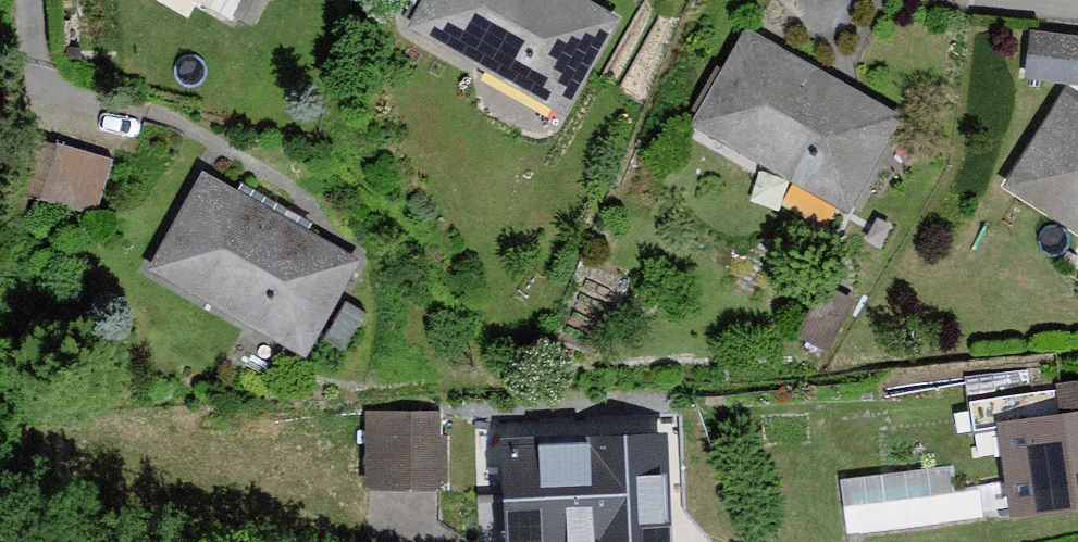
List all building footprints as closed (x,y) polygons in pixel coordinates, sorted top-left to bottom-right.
[(583,0),(434,0),(416,32),(565,114),(618,19),(583,0)] [(917,116),(764,25),(706,121),(859,212),(917,116)] [(1038,73),(1077,76),(1077,30),(1041,27),(1038,73)] [(1069,91),(1014,189),(1077,225),(1077,96),(1069,91)] [(51,136),(35,182),(97,203),(113,157),(51,136)] [(365,258),(208,175),(158,269),(315,351),(365,258)] [(1015,411),(1032,519),(1077,512),(1077,401),(1015,411)] [(447,412),(366,413),(367,486),(448,485),(447,412)] [(501,433),(508,541),(674,541),(667,423),(501,433)] [(980,462),(842,482),(850,532),(987,512),(980,462)]
